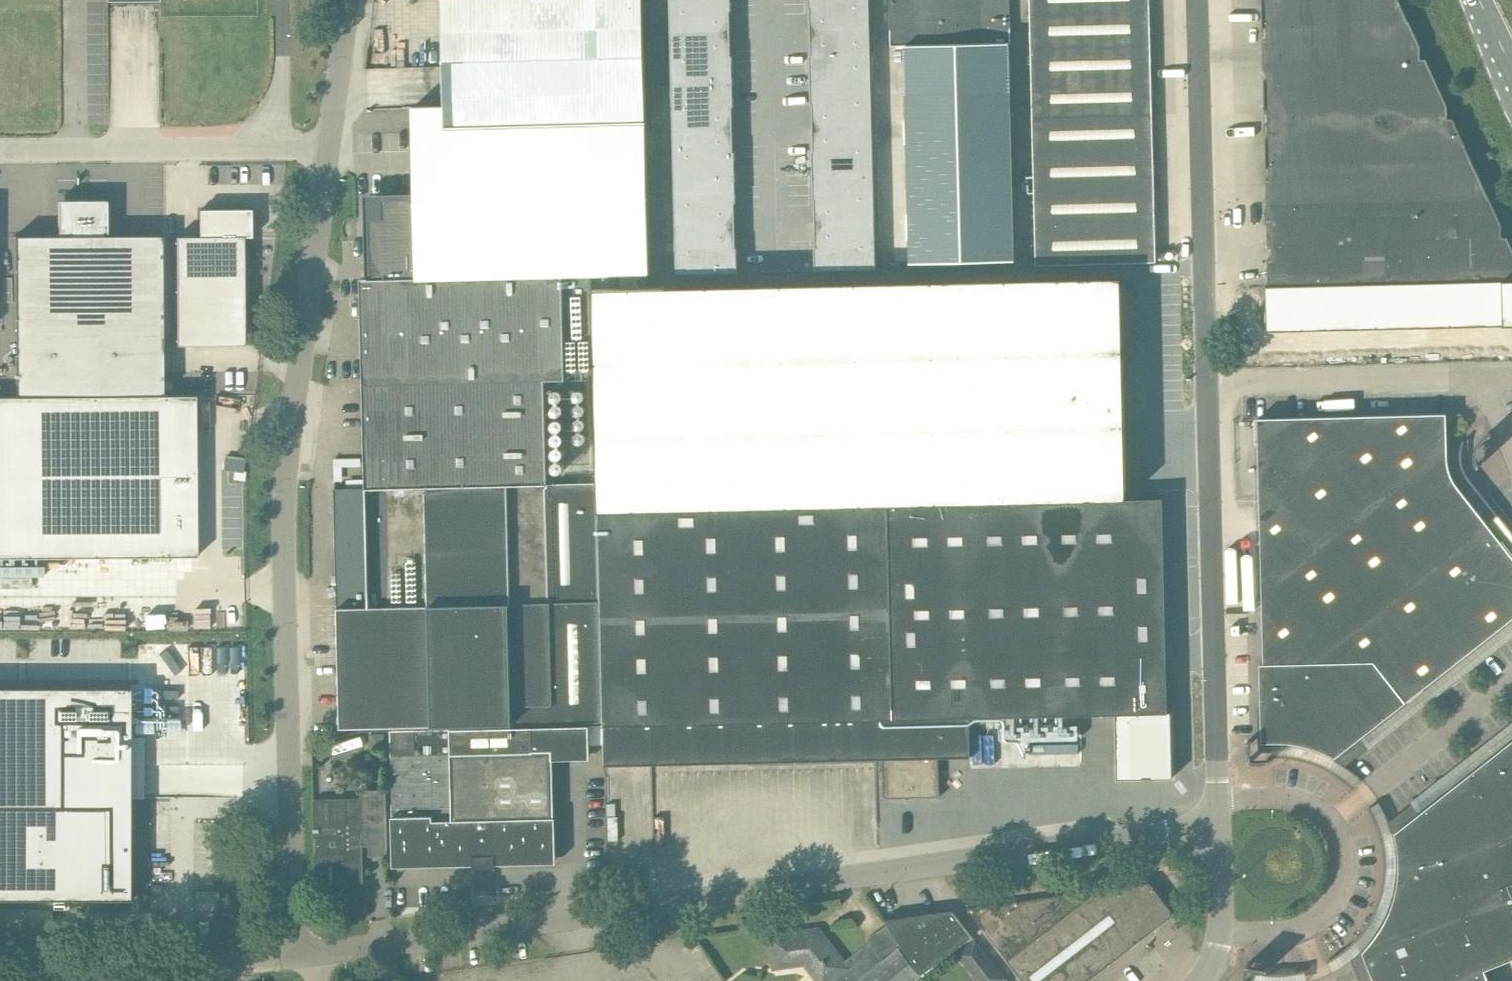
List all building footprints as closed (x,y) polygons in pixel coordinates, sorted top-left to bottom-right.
[(445,106),(413,107),(413,127),(645,120),(642,0),(442,0),(445,106)] [(671,34),(731,33),(730,13),(730,10),(732,10),(731,0),(670,0),(671,34)] [(809,8),(810,8),(810,14),(811,31),(871,29),(870,0),(809,0),(809,8)] [(891,46),(906,45),(1010,42),(1011,42),(1010,0),(890,0),(891,46)] [(1035,226),(1036,264),(1136,262),(1155,261),(1156,261),(1156,249),(1156,233),(1155,223),(1155,213),(1150,0),(1030,0),(1035,226)] [(1262,28),(1266,27),(1266,39),(1263,39),(1263,68),(1267,68),(1267,80),(1264,80),(1264,108),(1268,108),(1269,139),(1265,139),(1266,167),(1269,167),(1269,179),(1266,179),(1267,207),(1270,207),(1271,219),(1267,219),(1268,247),(1271,247),(1272,259),(1268,259),(1269,284),(1345,282),(1458,280),(1511,278),(1511,247),(1507,237),(1502,237),(1502,225),(1453,118),(1448,118),(1448,106),(1426,59),(1421,59),(1420,47),(1399,0),(1262,0),(1262,28)] [(811,54),(810,54),(811,79),(872,77),(871,29),(811,31),(811,54)] [(731,33),(671,34),(672,82),(733,81),(733,55),(732,55),(731,33)] [(1010,42),(906,45),(907,92),(911,262),(1015,260),(1011,90),(1010,42)] [(872,77),(811,79),(811,104),(813,104),(813,113),(813,127),(873,125),(872,77)] [(733,81),(672,82),(674,130),(733,129),(733,111),(733,106),(734,106),(733,81)] [(366,489),(335,489),(340,729),(604,723),(599,511),(598,483),(547,484),(544,380),(594,379),(591,275),(649,274),(645,120),(413,127),(415,196),(414,196),(383,197),(383,198),(368,198),(369,218),(368,218),(369,253),(369,279),(361,279),(366,489)] [(814,149),(813,150),(813,175),(874,173),(873,125),(813,127),(814,149)] [(733,129),(674,130),(675,178),(736,177),(735,151),(734,151),(733,129)] [(874,173),(813,175),(814,199),(815,199),(815,215),(815,223),(875,221),(874,173)] [(736,177),(675,178),(676,226),(736,225),(735,202),(736,202),(736,177)] [(58,235),(15,235),(16,395),(164,394),(164,392),(163,235),(107,235),(107,200),(58,200),(58,235)] [(199,209),(199,236),(175,236),(176,346),(245,345),(244,237),(251,237),(251,209),(199,209)] [(816,245),(815,246),(815,270),(877,268),(875,221),(815,223),(816,245)] [(736,225),(676,226),(677,273),(738,272),(737,247),(736,247),(736,245),(736,229),(736,225)] [(640,287),(594,288),(599,511),(1126,499),(1124,409),(1125,409),(1122,277),(1055,278),(666,287),(640,287)] [(1429,327),(1504,325),(1503,280),(1428,282),(1429,327)] [(1503,280),(1504,326),(1511,326),(1511,280),(1503,280)] [(1348,329),(1429,327),(1428,282),(1347,284),(1348,329)] [(1347,284),(1265,285),(1266,331),(1348,329),(1347,284)] [(0,396),(0,558),(198,557),(196,395),(178,395),(0,396)] [(1337,756),(1511,619),(1511,554),(1489,524),(1488,524),(1459,487),(1456,483),(1454,480),(1452,475),(1451,474),(1450,471),(1450,469),(1449,466),(1449,464),(1448,460),(1448,457),(1447,413),(1258,418),(1264,663),(1260,664),(1261,705),(1260,705),(1261,737),(1262,737),(1262,742),(1267,742),(1272,741),(1272,742),(1280,742),(1285,742),(1292,743),(1300,745),(1305,746),(1310,747),(1316,749),(1322,751),(1326,753),(1333,756),(1333,755),(1335,756),(1337,756)] [(1169,775),(1168,712),(1172,711),(1172,710),(1168,710),(1163,498),(1126,499),(599,511),(604,723),(604,725),(605,744),(605,765),(883,759),(884,797),(940,796),(939,757),(971,756),(970,717),(1116,713),(1118,768),(1119,768),(1119,777),(1151,776),(1151,778),(1173,777),(1169,775)] [(334,568),(333,552),(324,553),(324,569),(334,568)] [(130,900),(130,687),(0,687),(0,900),(130,900)] [(555,816),(553,759),(590,758),(590,744),(589,725),(391,730),(393,816),(392,816),(393,866),(474,865),(477,865),(477,860),(493,860),(493,865),(496,865),(496,864),(557,863),(556,817),(555,817),(555,816)] [(604,725),(589,725),(590,744),(605,744),(604,725)] [(385,732),(370,733),(371,741),(377,747),(385,747),(385,732)] [(1485,969),(1511,959),(1511,740),(1396,831),(1396,832),(1395,832),(1396,835),(1395,835),(1396,839),(1397,842),(1398,849),(1398,857),(1399,860),(1399,867),(1398,871),(1398,875),(1397,882),(1397,886),(1396,889),(1394,896),(1393,900),(1392,903),(1391,907),(1389,911),(1386,918),(1383,924),(1379,931),(1374,937),(1372,940),(1370,943),(1365,949),(1365,950),(1363,952),(1364,953),(1363,953),(1374,980),(1489,980),(1485,969)] [(360,790),(361,798),(314,799),(316,883),(317,883),(317,875),(331,874),(331,883),(334,883),(334,880),(363,879),(363,882),(364,882),(363,845),(369,845),(369,856),(389,856),(387,789),(360,790)] [(1150,882),(968,908),(1024,980),(1087,980),(1174,913),(1150,882)] [(886,918),(922,974),(973,936),(952,909),(886,918)] [(901,944),(888,924),(868,938),(870,941),(844,961),(849,967),(831,980),(854,980),(901,944)] [(811,930),(770,936),(774,967),(805,963),(819,980),(831,980),(849,967),(844,961),(823,934),(821,936),(812,933),(811,930)] [(975,939),(956,953),(978,980),(1001,980),(1006,978),(975,939)] [(922,975),(901,944),(854,980),(915,980),(922,975)]
